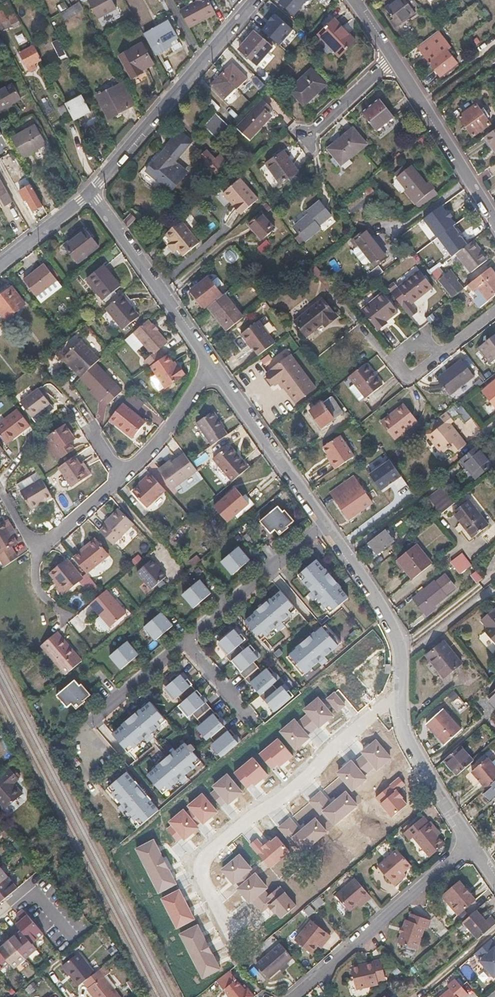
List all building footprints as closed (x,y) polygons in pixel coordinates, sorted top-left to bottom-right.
[(99,20),(117,9),(112,0),(89,0),(88,1),(99,20)] [(205,21),(204,19),(216,13),(209,0),(201,0),(197,2),(180,11),(189,29),(205,21)] [(293,14),(306,0),(281,0),(279,2),(293,14)] [(418,5),(414,0),(397,0),(386,9),(398,26),(414,14),(411,10),(418,5)] [(5,28),(18,22),(9,2),(0,7),(0,18),(5,28)] [(68,19),(83,9),(79,2),(72,6),(64,11),(68,19)] [(204,19),(205,21),(217,15),(216,13),(204,19)] [(334,19),(318,35),(339,57),(356,41),(334,19)] [(145,34),(156,54),(171,46),(169,42),(176,38),(167,22),(145,34)] [(239,50),(257,65),(272,47),(254,32),(239,50)] [(436,32),(416,46),(440,76),(456,64),(447,51),(449,48),(436,32)] [(141,71),(154,65),(144,44),(121,56),(132,79),(143,74),(141,71)] [(34,63),(41,59),(34,46),(19,54),(27,67),(28,66),(30,70),(36,66),(34,63)] [(222,74),(236,89),(247,79),(233,63),(222,74)] [(290,91),(304,106),(327,85),(312,70),(290,91)] [(225,100),(236,89),(222,74),(211,84),(225,100)] [(13,85),(0,91),(0,111),(21,99),(20,98),(27,94),(19,82),(13,85)] [(108,119),(136,104),(131,96),(124,89),(121,83),(96,96),(108,119)] [(65,104),(75,121),(91,112),(82,95),(65,104)] [(236,128),(249,140),(275,112),(263,100),(236,128)] [(363,114),(376,130),(394,116),(381,100),(363,114)] [(460,117),(473,137),(490,124),(477,105),(460,117)] [(64,106),(59,109),(66,122),(72,119),(64,106)] [(219,141),(231,127),(216,113),(204,126),(214,136),(219,141)] [(12,139),(22,158),(46,144),(36,125),(12,139)] [(327,149),(340,165),(367,144),(353,127),(327,149)] [(484,137),(490,148),(494,145),(494,146),(494,129),(484,137)] [(165,188),(183,169),(174,161),(191,141),(179,131),(166,145),(169,148),(155,164),(153,163),(146,171),(165,188)] [(215,159),(206,150),(199,157),(215,174),(226,163),(219,155),(215,159)] [(266,164),(280,184),(299,171),(284,151),(266,164)] [(427,184),(411,165),(406,170),(403,166),(395,173),(415,198),(421,193),(419,191),(427,184)] [(183,169),(165,188),(170,191),(186,173),(183,169)] [(11,197),(0,177),(0,196),(4,203),(12,198),(11,197)] [(231,200),(242,213),(258,200),(240,178),(222,193),(229,201),(231,200)] [(33,211),(43,206),(31,185),(19,192),(25,202),(27,200),(33,211)] [(240,214),(242,213),(231,200),(229,201),(240,214)] [(319,201),(307,211),(309,214),(294,225),(305,240),(321,228),(319,225),(331,216),(319,201)] [(124,221),(128,228),(136,219),(131,214),(124,221)] [(262,217),(260,215),(248,225),(261,240),(273,229),(271,227),(272,226),(263,215),(262,217)] [(172,242),(180,251),(186,257),(203,241),(182,219),(165,235),(172,242)] [(447,219),(438,224),(442,232),(438,234),(443,244),(442,244),(448,254),(463,245),(447,219)] [(375,267),(378,264),(387,257),(371,237),(374,235),(368,227),(350,241),(355,247),(358,245),(375,267)] [(65,245),(78,263),(99,247),(85,229),(65,245)] [(177,254),(180,251),(172,242),(169,245),(177,254)] [(366,273),(375,267),(358,245),(355,247),(349,252),(366,273)] [(475,247),(461,256),(464,261),(460,264),(467,274),(485,262),(475,247)] [(24,280),(41,303),(62,287),(45,264),(24,280)] [(242,271),(246,276),(255,268),(251,264),(242,271)] [(378,264),(375,267),(366,273),(372,280),(378,275),(383,271),(378,264)] [(112,293),(121,286),(104,265),(86,279),(99,294),(97,296),(102,302),(104,300),(106,303),(115,296),(112,293)] [(442,267),(451,279),(452,278),(448,273),(449,272),(445,266),(442,267)] [(452,297),(464,288),(457,279),(453,282),(451,279),(442,267),(434,274),(452,297)] [(469,284),(473,290),(477,287),(481,293),(473,299),(479,307),(494,295),(494,273),(491,267),(469,284)] [(392,293),(402,305),(409,300),(411,303),(432,286),(419,270),(392,293)] [(191,291),(204,307),(220,294),(208,278),(191,291)] [(6,319),(26,304),(13,287),(0,297),(0,312),(6,319)] [(227,330),(244,317),(225,293),(208,307),(227,330)] [(386,321),(398,312),(383,293),(362,309),(378,330),(387,323),(386,321)] [(123,330),(137,319),(129,308),(132,307),(123,295),(106,308),(123,330)] [(322,323),(325,327),(338,317),(323,299),(294,323),(306,337),(322,323)] [(129,308),(137,319),(140,317),(132,307),(129,308)] [(151,367),(167,356),(159,347),(167,340),(158,330),(156,329),(153,326),(153,324),(149,320),(126,340),(137,352),(145,344),(153,353),(144,360),(151,367)] [(259,355),(275,343),(259,321),(242,335),(250,345),(252,343),(255,347),(254,347),(259,355)] [(490,364),(494,360),(494,336),(494,334),(477,347),(490,364)] [(65,356),(84,375),(97,363),(100,359),(81,340),(65,356)] [(167,356),(151,367),(166,389),(183,378),(182,377),(184,376),(178,367),(176,369),(173,364),(167,356)] [(282,382),(286,388),(298,403),(317,389),(293,356),(271,373),(279,384),(282,382)] [(437,379),(449,395),(473,376),(461,360),(437,379)] [(93,389),(103,400),(119,384),(97,363),(84,375),(82,378),(93,389)] [(365,363),(348,377),(354,384),(364,396),(365,398),(382,385),(365,363)] [(482,390),(494,406),(494,380),(487,387),(482,390)] [(482,390),(487,387),(482,381),(475,386),(480,392),(482,390)] [(364,396),(354,384),(349,388),(359,400),(364,396)] [(21,402),(33,417),(51,403),(39,388),(21,402)] [(101,402),(103,400),(93,389),(90,391),(101,402)] [(132,393),(112,418),(123,428),(122,429),(133,437),(146,421),(137,413),(145,404),(132,393)] [(471,395),(466,399),(474,411),(480,406),(471,395)] [(322,428),(334,419),(323,401),(310,410),(322,428)] [(381,421),(394,438),(416,421),(404,404),(381,421)] [(465,423),(471,418),(461,405),(455,409),(465,423)] [(19,435),(31,426),(18,410),(0,424),(0,435),(6,442),(18,433),(19,435)] [(449,444),(455,451),(465,443),(452,426),(451,427),(448,423),(452,419),(445,410),(439,415),(419,430),(425,438),(428,436),(433,442),(434,441),(441,451),(446,447),(449,444)] [(209,448),(225,437),(218,426),(220,425),(212,414),(194,426),(209,448)] [(70,443),(76,439),(65,424),(49,436),(63,457),(74,449),(70,443)] [(18,433),(6,442),(7,444),(19,435),(18,433)] [(332,460),(330,461),(335,469),(354,457),(341,436),(323,447),(329,455),(332,460)] [(452,454),(455,451),(449,444),(446,447),(452,454)] [(478,445),(460,459),(475,478),(493,464),(478,445)] [(232,483),(247,470),(237,458),(239,456),(230,446),(213,460),(232,483)] [(172,463),(159,472),(172,489),(197,471),(190,461),(184,454),(172,463)] [(72,487),(89,476),(82,466),(75,456),(59,467),(72,487)] [(157,469),(159,472),(172,463),(170,460),(157,469)] [(402,476),(390,460),(370,474),(382,491),(402,476)] [(82,466),(89,476),(90,475),(83,465),(82,466)] [(147,507),(166,491),(152,476),(134,492),(147,507)] [(330,492),(349,519),(373,503),(354,476),(330,492)] [(32,511),(53,499),(42,479),(20,492),(32,511)] [(214,506),(228,522),(250,503),(236,487),(214,506)] [(442,513),(455,503),(442,487),(428,497),(442,513)] [(469,500),(453,513),(472,537),(488,525),(469,500)] [(278,506),(260,522),(271,534),(275,531),(280,536),(289,528),(288,527),(295,521),(285,510),(283,512),(278,506)] [(100,533),(114,546),(134,525),(119,509),(110,519),(112,521),(106,527),(100,533)] [(15,553),(12,547),(18,543),(13,534),(9,528),(13,526),(9,520),(0,525),(0,552),(1,554),(0,554),(0,559),(1,561),(15,553)] [(386,529),(363,547),(371,558),(394,541),(386,529)] [(74,558),(87,574),(111,555),(99,539),(74,558)] [(413,579),(432,563),(416,544),(397,559),(413,579)] [(239,547),(221,562),(233,575),(250,561),(239,547)] [(18,557),(15,553),(1,561),(4,566),(18,557)] [(462,554),(451,562),(456,568),(466,559),(462,554)] [(64,594),(82,580),(67,559),(49,574),(54,580),(56,579),(59,583),(57,586),(59,587),(58,590),(60,594),(64,594)] [(152,560),(137,572),(151,589),(166,577),(152,560)] [(325,570),(316,560),(298,575),(312,592),(308,595),(313,601),(317,598),(331,614),(341,605),(349,598),(340,589),(342,587),(326,569),(325,570)] [(177,573),(181,578),(186,573),(182,568),(177,573)] [(471,575),(477,582),(482,578),(477,570),(471,575)] [(413,598),(425,612),(446,594),(455,587),(446,575),(436,583),(434,580),(413,598)] [(200,580),(183,595),(194,608),(211,593),(200,580)] [(101,616),(111,627),(127,613),(107,590),(102,594),(91,603),(101,616)] [(255,614),(246,622),(261,640),(276,628),(279,631),(285,626),(282,622),(297,610),(282,592),(272,600),(271,599),(254,613),(255,614)] [(446,594),(425,612),(427,615),(449,597),(446,594)] [(482,620),(488,627),(484,630),(494,642),(494,608),(482,620)] [(173,626),(162,612),(144,627),(156,641),(173,626)] [(108,629),(111,627),(101,616),(99,618),(108,629)] [(287,657),(303,675),(318,662),(321,665),(328,660),(325,656),(341,643),(325,625),(316,633),(315,631),(296,647),(297,649),(287,657)] [(233,660),(244,651),(239,645),(246,640),(236,628),(219,643),(228,654),(226,656),(230,662),(233,660)] [(82,661),(76,654),(74,655),(67,646),(69,644),(63,637),(60,639),(56,633),(45,643),(41,646),(66,675),(82,661)] [(128,641),(110,656),(122,669),(139,655),(128,641)] [(445,641),(427,655),(444,676),(462,663),(445,641)] [(74,655),(76,654),(69,644),(67,646),(74,655)] [(244,651),(233,660),(243,671),(240,673),(245,679),(258,668),(254,662),(260,657),(250,645),(244,651)] [(263,673),(258,668),(245,679),(250,685),(252,682),(262,694),(273,685),(279,679),(269,667),(263,673)] [(183,702),(196,691),(192,686),(193,685),(183,673),(166,688),(176,699),(179,697),(183,702)] [(75,680),(57,695),(68,708),(72,704),(77,709),(86,701),(85,700),(92,695),(82,684),(80,685),(75,680)] [(277,690),(273,685),(262,694),(259,696),(264,702),(267,699),(277,711),(294,696),(284,684),(277,690)] [(197,719),(211,708),(206,703),(207,702),(197,690),(196,691),(183,702),(180,705),(190,716),(193,714),(197,719)] [(335,693),(327,699),(338,713),(346,707),(335,693)] [(335,717),(319,697),(303,709),(307,714),(297,722),(294,718),(278,732),(295,752),(312,738),(308,734),(317,728),(319,730),(335,717)] [(151,702),(142,710),(141,709),(122,725),(123,726),(113,735),(129,753),(144,739),(148,743),(154,737),(151,734),(167,720),(151,702)] [(224,726),(226,724),(216,712),(215,713),(211,708),(197,719),(202,725),(199,727),(209,739),(211,737),(224,726)] [(443,709),(427,724),(445,744),(461,729),(443,709)] [(229,731),(224,726),(211,737),(215,743),(214,744),(224,756),(241,741),(231,729),(229,731)] [(292,756),(279,739),(260,754),(273,769),(278,765),(280,767),(292,756)] [(393,758),(377,739),(360,751),(363,755),(356,762),(353,760),(337,772),(352,793),(368,779),(365,775),(374,768),(377,771),(393,758)] [(186,775),(202,761),(193,751),(189,746),(186,743),(177,751),(175,750),(157,766),(158,767),(148,776),(163,794),(180,780),(183,784),(189,779),(186,775)] [(457,775),(474,760),(460,745),(444,759),(457,775)] [(268,775),(252,756),(234,771),(247,789),(252,784),(255,785),(268,775)] [(494,781),(494,766),(488,758),(471,772),(485,789),(494,781)] [(6,809),(23,794),(14,784),(20,779),(11,769),(0,778),(0,802),(6,809)] [(159,810),(151,801),(152,800),(136,781),(135,782),(127,772),(109,787),(123,804),(119,807),(121,809),(124,813),(127,810),(141,826),(159,810)] [(243,793),(228,773),(211,786),(214,790),(209,793),(221,805),(226,802),(228,804),(243,793)] [(406,784),(400,777),(376,797),(392,819),(408,805),(404,799),(405,796),(400,790),(406,784)] [(485,789),(487,791),(484,793),(490,800),(494,796),(494,781),(485,789)] [(359,805),(346,791),(331,805),(322,812),(324,814),(335,826),(359,805)] [(320,817),(324,814),(322,812),(331,805),(320,792),(308,802),(320,817)] [(221,811),(203,793),(188,806),(190,808),(187,811),(185,808),(169,821),(172,826),(167,829),(177,842),(183,838),(185,840),(200,829),(198,825),(201,823),(205,825),(221,811)] [(292,838),(301,830),(289,817),(277,827),(288,841),(292,838)] [(304,853),(329,833),(316,818),(301,830),(292,838),(304,853)] [(434,834),(438,831),(431,823),(429,824),(424,818),(405,834),(411,840),(414,837),(431,857),(444,846),(438,838),(434,834)] [(9,837),(3,831),(0,834),(5,840),(9,837)] [(257,839),(250,845),(269,869),(292,854),(277,836),(272,840),(270,839),(262,844),(257,839)] [(135,848),(159,895),(179,885),(155,839),(135,848)] [(405,873),(412,866),(399,850),(379,866),(395,886),(403,880),(400,877),(405,873)] [(253,871),(240,854),(220,871),(233,885),(236,883),(239,887),(236,889),(250,904),(253,902),(266,892),(270,889),(256,872),(253,875),(250,872),(253,871)] [(17,888),(7,877),(0,883),(0,902),(5,898),(17,888)] [(366,902),(372,898),(356,879),(337,893),(350,909),(357,903),(363,898),(366,902)] [(467,896),(469,894),(458,881),(456,883),(467,896)] [(467,896),(456,883),(441,896),(458,915),(475,901),(469,894),(467,896)] [(269,894),(266,892),(253,902),(262,912),(269,907),(281,919),(296,905),(281,885),(269,894)] [(196,919),(180,889),(161,899),(177,929),(196,919)] [(363,898),(357,903),(360,907),(366,902),(363,898)] [(33,943),(43,933),(23,909),(17,914),(21,920),(16,924),(33,943)] [(478,939),(491,928),(476,911),(463,922),(478,939)] [(405,928),(404,933),(401,943),(420,949),(427,926),(430,927),(432,920),(412,914),(410,921),(408,920),(405,928)] [(323,938),(326,941),(331,935),(312,919),(296,939),(312,952),(318,944),(323,938)] [(37,948),(33,943),(16,924),(11,929),(15,934),(10,938),(26,958),(37,948)] [(222,968),(197,925),(179,934),(203,979),(222,968)] [(26,958),(10,938),(4,943),(0,938),(0,951),(9,962),(15,968),(26,958)] [(476,953),(481,958),(480,960),(486,966),(485,970),(490,976),(494,976),(494,943),(492,939),(476,953)] [(269,976),(280,967),(292,956),(280,943),(257,963),(269,976)] [(9,962),(0,951),(0,970),(9,962)] [(82,984),(94,974),(78,955),(62,968),(78,988),(82,984)] [(292,956),(280,967),(283,970),(295,959),(292,956)] [(359,968),(350,971),(354,990),(376,984),(375,981),(383,979),(379,960),(371,961),(371,962),(358,965),(359,968)] [(82,984),(88,990),(87,991),(92,996),(119,996),(103,978),(104,977),(99,970),(94,974),(82,984)] [(228,971),(214,982),(226,996),(251,996),(254,994),(247,986),(243,989),(228,971)] [(469,994),(456,979),(447,986),(450,988),(440,996),(465,996),(469,994)]
